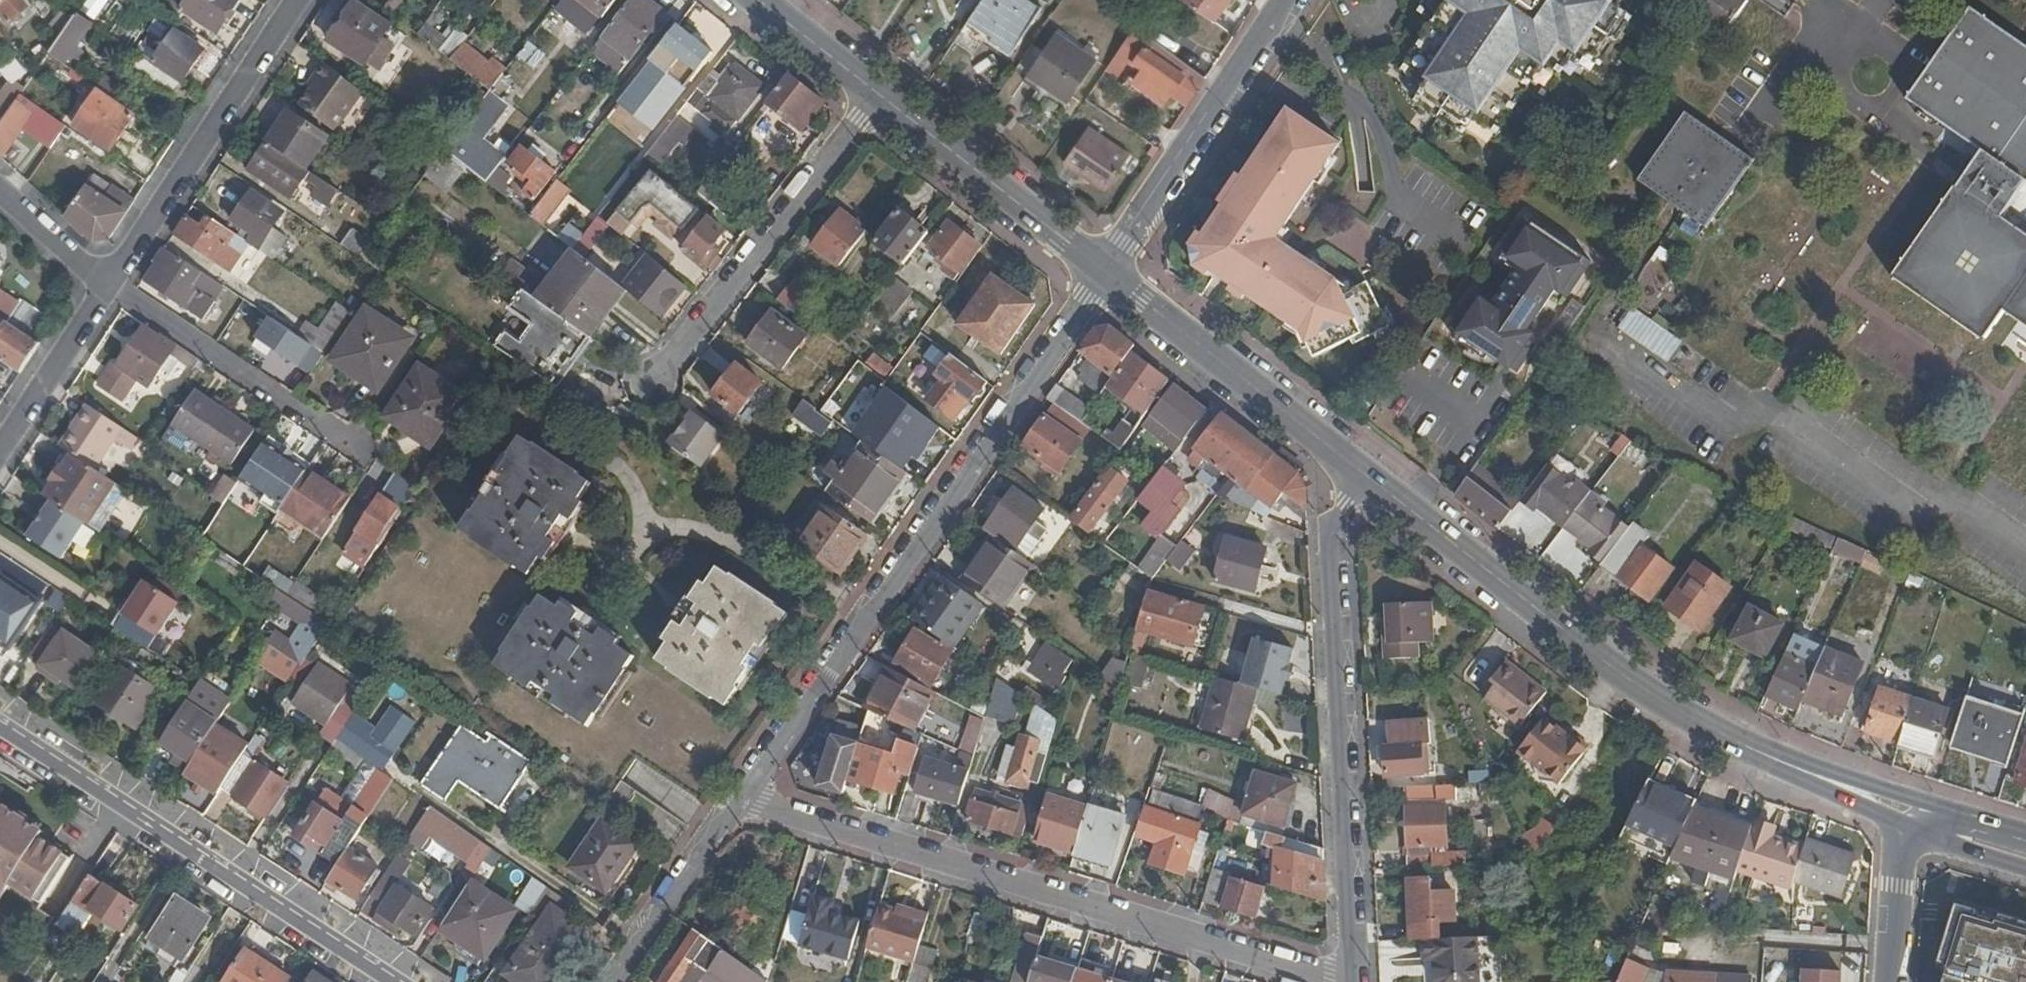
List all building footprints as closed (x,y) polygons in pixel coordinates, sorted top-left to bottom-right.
[(7,28),(28,9),(21,0),(0,0),(0,20),(7,28)] [(110,0),(90,0),(84,10),(98,19),(110,0)] [(179,11),(213,35),(238,0),(187,0),(179,11)] [(619,0),(578,0),(604,20),(619,0)] [(640,0),(630,0),(603,36),(633,59),(667,16),(648,1),(646,5),(640,0)] [(967,21),(993,38),(990,42),(1009,56),(1039,11),(1023,0),(980,0),(967,21)] [(1214,21),(1228,0),(1184,0),(1214,21)] [(1419,15),(1436,27),(1404,72),(1427,89),(1418,103),(1465,136),(1474,121),(1497,137),(1530,88),(1546,99),(1577,53),(1599,68),(1632,20),(1619,10),(1626,0),(1428,0),(1419,15)] [(1745,0),(1704,0),(1692,17),(1724,38),(1748,3),(1745,0)] [(397,5),(390,1),(383,12),(389,17),(397,5)] [(1118,7),(1113,12),(1134,27),(1149,37),(1158,24),(1129,3),(1123,11),(1118,7)] [(391,31),(357,6),(329,45),(363,69),(391,31)] [(436,8),(415,37),(449,63),(461,47),(444,34),(438,41),(431,35),(445,15),(436,8)] [(2025,326),(2025,226),(2006,212),(2025,183),(2025,52),(1969,12),(1906,101),(1982,153),(1895,281),(1984,342),(2006,312),(2025,326)] [(74,14),(71,20),(47,53),(65,66),(71,57),(78,62),(84,52),(78,47),(93,25),(75,13),(74,14)] [(679,27),(655,56),(640,75),(649,82),(660,68),(667,74),(678,60),(697,75),(713,54),(679,27)] [(1172,95),(1177,99),(1178,98),(1185,88),(1195,96),(1205,81),(1207,78),(1149,37),(1134,27),(1108,67),(1118,75),(1132,57),(1145,67),(1135,82),(1165,104),(1172,95)] [(181,83),(203,51),(174,32),(152,63),(181,83)] [(1072,98),(1096,61),(1055,33),(1030,71),(1072,98)] [(536,68),(548,53),(532,40),(520,55),(536,68)] [(449,63),(450,63),(477,85),(487,92),(504,70),(492,61),(488,66),(461,46),(461,47),(449,63)] [(19,56),(2,66),(12,83),(29,73),(19,56)] [(130,68),(171,97),(179,85),(138,56),(130,68)] [(312,76),(317,81),(299,108),(334,134),(361,95),(320,63),(312,76)] [(721,84),(711,76),(688,105),(715,126),(728,135),(764,88),(736,66),(721,84)] [(489,94),(481,105),(444,153),(464,169),(486,185),(487,183),(497,170),(507,158),(487,142),(512,111),(500,101),(514,83),(504,75),(489,94)] [(103,77),(95,87),(98,89),(111,98),(119,88),(103,77)] [(824,105),(789,77),(768,103),(804,131),(824,105)] [(130,117),(95,92),(98,89),(95,87),(85,80),(80,89),(86,93),(79,103),(91,112),(78,130),(107,151),(130,117)] [(487,92),(477,85),(469,95),(481,105),(489,94),(487,92)] [(692,95),(680,86),(652,122),(664,132),(692,95)] [(1195,96),(1185,88),(1178,98),(1188,106),(1195,96)] [(0,96),(0,121),(1,122),(16,100),(18,97),(6,89),(0,96)] [(1,122),(0,123),(0,158),(30,115),(16,100),(1,122)] [(1201,265),(1242,291),(1274,313),(1308,261),(1275,239),(1338,144),(1288,110),(1197,249),(1201,265)] [(1705,229),(1751,160),(1683,112),(1635,182),(1705,229)] [(330,143),(288,114),(267,145),(309,173),(310,174),(330,143)] [(690,130),(677,119),(657,145),(670,155),(690,130)] [(1106,189),(1130,152),(1091,125),(1065,162),(1106,189)] [(715,126),(711,132),(723,141),(728,135),(715,126)] [(250,161),(244,171),(289,202),(309,173),(267,145),(255,164),(250,161)] [(522,192),(534,201),(554,174),(521,149),(509,164),(526,177),(523,181),(528,185),(522,192)] [(440,157),(425,176),(447,192),(464,169),(444,153),(442,156),(440,157)] [(500,193),(511,180),(497,170),(487,183),(500,193)] [(310,174),(309,173),(289,202),(302,210),(308,201),(327,213),(339,194),(310,174)] [(610,229),(624,240),(648,211),(655,207),(685,231),(700,211),(652,173),(610,229)] [(108,189),(91,178),(66,215),(89,237),(95,242),(97,243),(99,243),(101,243),(103,242),(105,241),(107,239),(123,215),(124,216),(133,203),(109,187),(108,189)] [(705,182),(697,192),(747,231),(755,222),(739,208),(752,192),(737,180),(724,197),(705,182)] [(568,191),(556,182),(528,217),(540,226),(568,191)] [(232,223),(251,236),(246,244),(272,262),(283,246),(267,236),(273,227),(262,220),(270,207),(251,194),(232,223)] [(560,221),(550,233),(573,251),(592,227),(573,213),(564,224),(560,221)] [(841,213),(814,245),(840,266),(867,233),(841,213)] [(899,213),(875,244),(903,267),(928,236),(899,213)] [(1473,290),(1450,325),(1516,369),(1538,335),(1527,328),(1554,287),(1568,297),(1592,260),(1522,215),(1499,251),(1516,262),(1490,302),(1473,290)] [(185,219),(174,236),(216,264),(227,248),(234,236),(206,217),(199,229),(185,219)] [(725,233),(708,219),(683,250),(706,269),(720,251),(722,253),(729,245),(721,238),(725,233)] [(598,220),(592,227),(573,251),(574,252),(583,259),(608,228),(598,220)] [(925,255),(944,269),(942,272),(956,282),(980,249),(949,224),(925,255)] [(370,246),(350,232),(339,246),(359,260),(370,246)] [(243,243),(234,236),(227,248),(236,253),(243,243)] [(236,253),(227,248),(216,264),(225,270),(236,253)] [(191,289),(199,276),(162,251),(155,262),(157,264),(144,282),(198,318),(209,301),(191,289)] [(574,252),(538,303),(585,338),(622,289),(583,259),(574,252)] [(648,259),(627,287),(663,314),(684,286),(648,259)] [(1303,331),(1316,358),(1352,340),(1362,335),(1365,340),(1391,327),(1370,282),(1344,292),(1337,280),(1308,261),(1274,313),(1303,331)] [(512,264),(502,277),(525,293),(532,299),(542,286),(512,264)] [(1035,308),(992,277),(957,325),(1000,356),(1035,308)] [(796,278),(788,289),(778,303),(798,318),(803,322),(813,307),(810,304),(818,294),(796,278)] [(905,293),(891,282),(871,307),(886,318),(905,293)] [(628,293),(622,289),(585,338),(588,341),(591,343),(628,293)] [(521,344),(507,334),(497,349),(505,355),(552,386),(570,361),(573,363),(588,341),(585,338),(538,303),(532,299),(525,293),(512,311),(533,327),(521,344)] [(316,330),(304,322),(294,336),(322,355),(350,314),(335,304),(319,328),(316,330)] [(1635,307),(1619,328),(1667,364),(1683,343),(1635,307)] [(368,311),(335,359),(349,369),(354,368),(358,369),(379,384),(408,342),(383,325),(384,323),(368,311)] [(805,339),(771,314),(747,345),(782,370),(805,339)] [(3,362),(20,373),(39,344),(0,318),(0,360),(3,362)] [(831,327),(823,337),(837,348),(845,338),(838,332),(831,327)] [(1084,372),(1079,378),(1100,394),(1112,377),(1108,374),(1118,362),(1121,365),(1134,348),(1108,327),(1093,331),(1078,352),(1086,358),(1079,368),(1084,372)] [(151,390),(172,358),(190,370),(197,359),(168,340),(166,344),(144,329),(117,368),(110,364),(96,386),(123,403),(138,382),(151,390)] [(292,335),(278,358),(307,377),(322,355),(294,336),(292,335)] [(1365,340),(1362,335),(1352,340),(1355,345),(1365,340)] [(876,351),(868,361),(887,378),(896,367),(876,351)] [(971,400),(974,402),(987,383),(952,357),(938,377),(943,381),(928,401),(955,421),(971,400)] [(1110,384),(1137,406),(1146,395),(1158,378),(1130,358),(1110,384)] [(856,362),(820,412),(831,420),(849,432),(860,417),(842,403),(867,370),(856,362)] [(761,385),(738,366),(716,396),(739,414),(761,385)] [(349,369),(346,374),(373,393),(379,384),(358,369),(354,368),(349,369)] [(422,371),(390,417),(406,427),(431,444),(461,399),(422,371)] [(1166,384),(1158,378),(1146,395),(1154,401),(1166,384)] [(919,469),(950,421),(889,382),(858,430),(919,469)] [(1038,396),(1039,396),(1054,407),(1066,415),(1078,424),(1088,410),(1048,382),(1038,396)] [(1151,419),(1143,429),(1174,454),(1205,414),(1171,389),(1149,417),(1151,419)] [(251,430),(193,391),(171,425),(230,464),(251,430)] [(790,417),(819,436),(831,420),(820,412),(819,411),(803,400),(790,417)] [(141,440),(86,404),(60,445),(74,454),(98,471),(117,442),(134,453),(142,441),(141,440)] [(1066,415),(1054,407),(1048,416),(1059,425),(1066,415)] [(723,436),(690,410),(666,442),(699,468),(723,436)] [(1024,448),(1056,471),(1086,429),(1078,424),(1066,415),(1059,425),(1048,416),(1024,448)] [(1215,498),(1234,506),(1247,489),(1268,505),(1277,512),(1282,505),(1287,499),(1307,514),(1305,493),(1298,476),(1223,417),(1188,462),(1203,473),(1222,489),(1215,497),(1215,498)] [(1129,434),(1117,425),(1105,442),(1117,450),(1129,434)] [(406,427),(402,433),(429,452),(433,446),(431,444),(406,427)] [(590,484),(578,475),(580,472),(535,442),(532,445),(520,437),(507,456),(509,457),(499,473),(503,476),(488,498),(484,496),(473,511),(472,510),(459,529),(472,538),(471,541),(515,570),(517,567),(529,575),(539,560),(544,562),(583,504),(578,500),(590,484)] [(1621,437),(1610,453),(1616,458),(1630,441),(1621,437)] [(308,468),(266,440),(240,478),(282,506),(307,469),(308,468)] [(1651,451),(1630,441),(1616,458),(1641,470),(1651,451)] [(827,473),(836,480),(827,493),(864,519),(875,502),(883,508),(907,474),(863,442),(844,470),(834,463),(827,473)] [(51,483),(53,485),(45,497),(52,501),(85,523),(91,527),(119,485),(98,471),(74,454),(65,468),(62,466),(51,483)] [(1534,511),(1538,506),(1563,527),(1585,498),(1545,466),(1520,500),(1534,511)] [(1140,529),(1157,544),(1136,571),(1150,581),(1169,558),(1174,551),(1168,545),(1182,526),(1176,521),(1179,517),(1168,508),(1185,486),(1184,486),(1163,468),(1155,478),(1146,490),(1136,503),(1150,514),(1140,529)] [(282,506),(281,508),(324,537),(350,498),(307,469),(282,506)] [(232,474),(227,470),(214,490),(219,492),(232,474)] [(1125,482),(1107,470),(1094,489),(1090,486),(1067,519),(1088,534),(1125,482)] [(1139,486),(1146,490),(1155,478),(1148,473),(1139,486)] [(1222,489),(1203,473),(1196,482),(1215,497),(1222,489)] [(239,479),(232,474),(219,492),(227,498),(239,479)] [(371,547),(397,510),(401,513),(416,491),(415,490),(392,475),(380,492),(381,493),(370,509),(365,506),(358,515),(363,519),(349,540),(365,550),(368,546),(371,547)] [(1467,478),(1454,498),(1497,530),(1511,511),(1467,478)] [(1268,505),(1247,489),(1234,506),(1253,514),(1264,519),(1268,505)] [(981,515),(991,523),(984,532),(991,537),(1026,561),(1044,533),(1033,524),(1042,511),(1014,491),(1004,504),(994,497),(981,515)] [(1591,549),(1588,553),(1601,564),(1627,530),(1585,498),(1563,527),(1591,549)] [(1307,514),(1287,499),(1282,505),(1307,523),(1307,514)] [(52,501),(27,537),(61,560),(85,523),(52,501)] [(866,537),(824,507),(795,547),(836,575),(853,549),(857,551),(866,537)] [(1786,514),(1779,526),(1833,551),(1839,538),(1786,514)] [(1642,546),(1649,537),(1632,524),(1627,530),(1601,564),(1601,565),(1617,578),(1618,577),(1647,601),(1671,569),(1642,546)] [(1583,583),(1599,562),(1561,533),(1544,554),(1583,583)] [(1026,561),(991,537),(959,581),(999,610),(1031,565),(1026,561)] [(1839,538),(1833,551),(1819,580),(1847,594),(1865,551),(1839,538)] [(1253,595),(1265,552),(1225,541),(1213,584),(1253,595)] [(1179,544),(1174,551),(1169,558),(1179,565),(1190,552),(1179,544)] [(857,551),(853,549),(836,575),(841,578),(859,552),(857,551)] [(712,701),(714,698),(728,707),(740,689),(737,687),(749,671),(744,667),(759,647),(764,650),(775,632),(777,633),(789,615),(775,606),(776,604),(732,573),(731,575),(719,567),(707,584),(702,582),(663,639),(667,643),(656,660),(669,669),(668,671),(712,701)] [(1667,608),(1698,632),(1728,591),(1696,568),(1667,608)] [(933,595),(927,592),(908,619),(944,644),(950,648),(963,629),(968,633),(986,609),(944,579),(933,595)] [(125,613),(121,611),(111,627),(148,651),(179,604),(145,582),(125,613)] [(294,582),(284,596),(327,624),(336,610),(294,582)] [(594,716),(597,717),(623,678),(627,672),(625,669),(633,657),(617,647),(620,642),(601,629),(596,637),(575,622),(580,615),(561,603),(558,608),(541,596),(533,608),(530,607),(527,613),(501,651),(504,653),(495,666),(531,691),(535,684),(556,698),(552,705),(586,728),(594,716)] [(1202,613),(1146,597),(1130,654),(1139,657),(1145,635),(1191,648),(1202,613)] [(0,599),(0,645),(7,649),(28,617),(0,599)] [(1385,607),(1385,620),(1380,621),(1382,663),(1419,662),(1419,648),(1434,647),(1432,606),(1385,607)] [(1762,657),(1779,623),(1745,607),(1728,641),(1762,657)] [(310,615),(302,627),(282,655),(300,667),(327,627),(310,615)] [(49,627),(30,656),(48,667),(46,669),(74,688),(95,657),(67,638),(49,627)] [(894,664),(919,680),(916,685),(926,690),(952,649),(950,648),(944,644),(941,648),(914,632),(894,664)] [(1256,641),(1243,687),(1257,691),(1282,698),(1295,651),(1256,641)] [(1824,645),(1815,667),(1804,693),(1843,710),(1861,662),(1824,645)] [(1036,681),(1039,678),(1066,695),(1072,676),(1068,674),(1072,664),(1052,652),(1040,671),(1032,666),(1027,674),(1036,681)] [(1815,667),(1783,653),(1765,691),(1798,706),(1804,693),(1815,667)] [(1139,657),(1130,654),(1121,687),(1141,692),(1149,660),(1139,657)] [(1506,663),(1504,666),(1518,677),(1520,674),(1506,663)] [(325,727),(320,734),(334,744),(335,741),(353,715),(366,695),(320,665),(292,705),(325,727)] [(1518,730),(1546,695),(1520,674),(1518,677),(1504,666),(1488,685),(1492,689),(1481,703),(1518,730)] [(916,685),(888,670),(866,712),(868,713),(916,733),(936,695),(926,690),(916,685)] [(157,697),(120,672),(98,704),(136,730),(157,697)] [(1202,732),(1242,743),(1257,691),(1243,687),(1216,679),(1202,732)] [(1015,692),(997,680),(989,706),(986,717),(1014,725),(1023,698),(1015,692)] [(198,684),(185,704),(217,726),(231,704),(198,684)] [(1034,706),(1040,710),(1046,702),(1020,685),(1015,692),(1023,698),(1034,706)] [(1106,696),(1116,703),(1119,695),(1111,689),(1106,696)] [(1881,689),(1866,731),(1899,743),(1913,700),(1881,689)] [(986,717),(989,706),(976,699),(969,713),(975,715),(985,721),(986,717)] [(1947,711),(1913,700),(1899,743),(1897,747),(1931,759),(1947,711)] [(1965,700),(1951,743),(1954,744),(1956,740),(1975,746),(1972,754),(1976,756),(1977,753),(2006,762),(2005,765),(2008,766),(2025,709),(2025,708),(2008,703),(2005,713),(1965,700)] [(217,726),(185,704),(160,742),(179,755),(174,763),(186,771),(212,733),(217,726)] [(1034,706),(1020,748),(1010,780),(1009,784),(1026,789),(1027,784),(1037,787),(1057,722),(1040,710),(1034,706)] [(375,730),(353,715),(335,741),(381,773),(393,756),(368,740),(375,730)] [(964,754),(973,758),(985,721),(975,715),(963,754),(964,754)] [(1560,789),(1588,752),(1570,738),(1568,741),(1557,733),(1543,722),(1516,755),(1560,789)] [(1389,779),(1390,790),(1403,790),(1418,789),(1416,778),(1423,777),(1421,747),(1426,747),(1430,746),(1428,725),(1388,726),(1389,749),(1377,750),(1378,762),(1384,762),(1385,779),(1389,779)] [(486,745),(462,729),(423,786),(445,801),(459,781),(499,808),(529,764),(491,738),(486,745)] [(1559,730),(1557,733),(1568,741),(1570,738),(1559,730)] [(186,771),(185,774),(215,794),(219,788),(241,755),(243,753),(212,733),(186,771)] [(2012,783),(2025,787),(2025,736),(2012,783)] [(829,737),(814,785),(844,794),(848,779),(858,747),(858,746),(829,737)] [(315,805),(295,836),(336,864),(347,847),(393,781),(381,773),(335,741),(334,744),(329,751),(376,783),(356,813),(351,810),(343,823),(315,805)] [(894,758),(858,747),(848,779),(894,793),(899,775),(909,778),(918,748),(900,742),(894,758)] [(1020,748),(1010,745),(999,777),(1010,780),(1020,748)] [(926,759),(915,793),(959,806),(973,758),(964,754),(960,769),(926,759)] [(286,785),(241,755),(219,788),(264,818),(286,785)] [(1282,829),(1294,788),(1255,775),(1242,817),(1282,829)] [(1487,775),(1466,776),(1466,787),(1492,786),(1492,785),(1487,775)] [(1462,787),(1463,804),(1501,802),(1492,786),(1466,787),(1462,787)] [(1646,786),(1626,826),(1674,853),(1692,812),(1646,786)] [(1438,803),(1455,803),(1454,787),(1418,789),(1403,790),(1404,803),(1434,802),(1438,803)] [(645,798),(630,788),(615,809),(630,819),(645,798)] [(1022,838),(1030,811),(1011,805),(1012,801),(978,791),(975,802),(973,801),(967,822),(1011,836),(1012,835),(1022,838)] [(1153,867),(1184,877),(1192,851),(1198,833),(1205,808),(1204,807),(1153,792),(1140,838),(1160,844),(1153,867)] [(1041,832),(1038,844),(1074,856),(1087,809),(1051,798),(1045,818),(1041,832)] [(416,825),(476,865),(488,847),(429,806),(416,825)] [(12,887),(46,908),(73,864),(41,844),(46,836),(0,807),(0,905),(12,887)] [(1446,847),(1443,807),(1404,809),(1406,849),(1446,847)] [(1752,827),(1693,808),(1692,812),(1674,853),(1670,860),(1720,877),(1705,924),(1717,928),(1719,929),(1738,872),(1752,827)] [(1126,821),(1087,809),(1074,856),(1112,868),(1126,821)] [(1535,832),(1520,839),(1533,864),(1533,865),(1555,831),(1542,822),(1535,832)] [(637,847),(602,823),(569,869),(608,897),(632,862),(628,859),(637,847)] [(1753,825),(1752,827),(1738,872),(1793,890),(1794,886),(1804,848),(1777,839),(1778,833),(1753,825)] [(1198,833),(1192,851),(1203,855),(1209,836),(1198,833)] [(1281,879),(1268,875),(1265,886),(1325,905),(1323,852),(1267,834),(1264,846),(1276,850),(1276,871),(1282,873),(1281,879)] [(1806,844),(1804,848),(1794,886),(1841,899),(1855,859),(1806,844)] [(347,847),(336,864),(321,886),(333,894),(338,887),(355,898),(376,867),(347,847)] [(1461,855),(1406,857),(1406,869),(1462,867),(1461,855)] [(404,868),(392,860),(385,872),(397,880),(404,868)] [(425,908),(393,885),(397,880),(385,872),(369,894),(382,903),(373,917),(394,932),(398,926),(411,934),(426,911),(425,908)] [(1263,892),(1211,876),(1203,904),(1255,920),(1263,892)] [(81,892),(70,910),(60,924),(81,937),(95,914),(91,911),(105,889),(90,878),(81,892)] [(534,879),(517,903),(529,912),(546,888),(537,882),(534,879)] [(1430,879),(1407,881),(1411,943),(1419,943),(1441,942),(1439,923),(1455,922),(1453,893),(1431,894),(1430,879)] [(470,885),(441,927),(482,954),(510,912),(470,885)] [(573,906),(546,888),(529,912),(524,920),(531,925),(548,900),(568,914),(573,906)] [(105,889),(91,911),(95,914),(122,931),(136,909),(105,889)] [(797,945),(847,960),(858,921),(830,913),(833,902),(812,895),(797,945)] [(746,903),(738,897),(713,932),(721,938),(746,903)] [(150,940),(163,949),(156,958),(175,971),(182,961),(184,962),(210,922),(176,900),(150,940)] [(746,903),(721,938),(744,955),(739,963),(765,981),(768,981),(773,967),(749,950),(767,923),(758,915),(759,913),(746,903)] [(896,912),(878,906),(864,951),(912,966),(918,949),(928,916),(911,911),(909,916),(896,912)] [(911,911),(897,906),(896,912),(909,916),(911,911)] [(523,953),(508,973),(521,981),(549,981),(560,966),(556,964),(580,928),(550,908),(521,951),(523,953)] [(694,962),(709,972),(711,970),(723,952),(722,951),(696,933),(661,981),(681,981),(694,962)] [(1037,958),(1043,939),(1028,935),(1014,981),(1030,981),(1037,958)] [(1478,940),(1441,942),(1419,943),(1420,965),(1431,964),(1432,981),(1480,981),(1478,940)] [(912,966),(908,981),(926,981),(935,954),(918,949),(912,966)] [(246,952),(226,981),(287,981),(289,980),(246,952)] [(711,970),(728,981),(765,981),(739,963),(723,952),(711,970)] [(1030,981),(1074,981),(1078,971),(1037,958),(1030,981)] [(1625,965),(1617,981),(1641,981),(1645,974),(1625,965)] [(183,969),(175,981),(183,981),(190,972),(183,969)] [(1804,969),(1803,981),(1839,981),(1840,971),(1804,969)] [(1078,971),(1074,981),(1112,981),(1078,971)]
